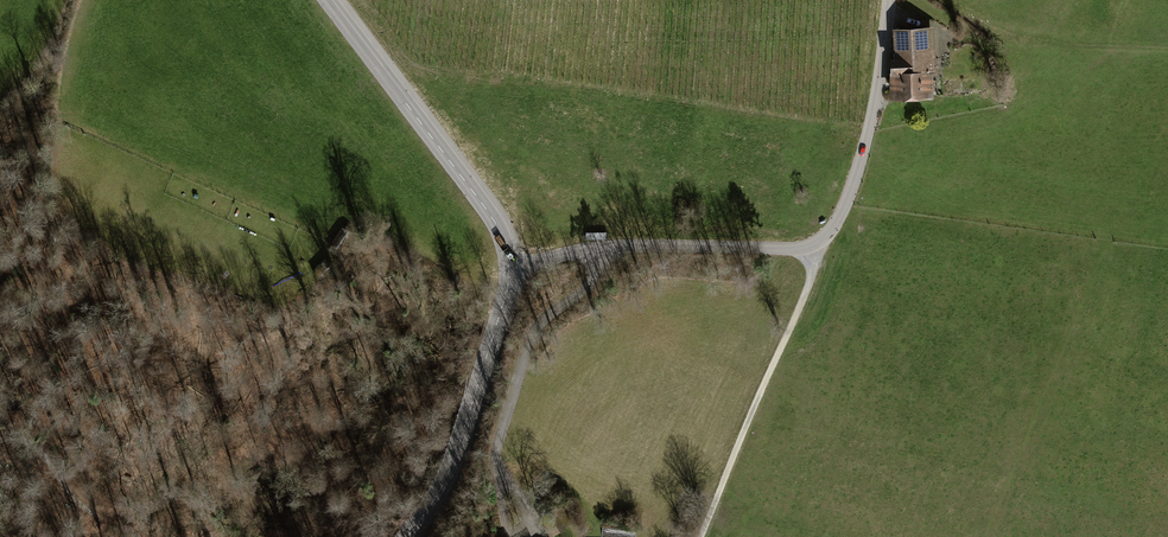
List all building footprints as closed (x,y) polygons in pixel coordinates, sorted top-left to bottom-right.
[(934,27),(893,28),(894,57),(890,58),(891,71),(889,71),(890,100),(934,98),(933,74),(936,73),(934,27)] [(347,232),(342,228),(333,240),(338,244),(347,232)]
